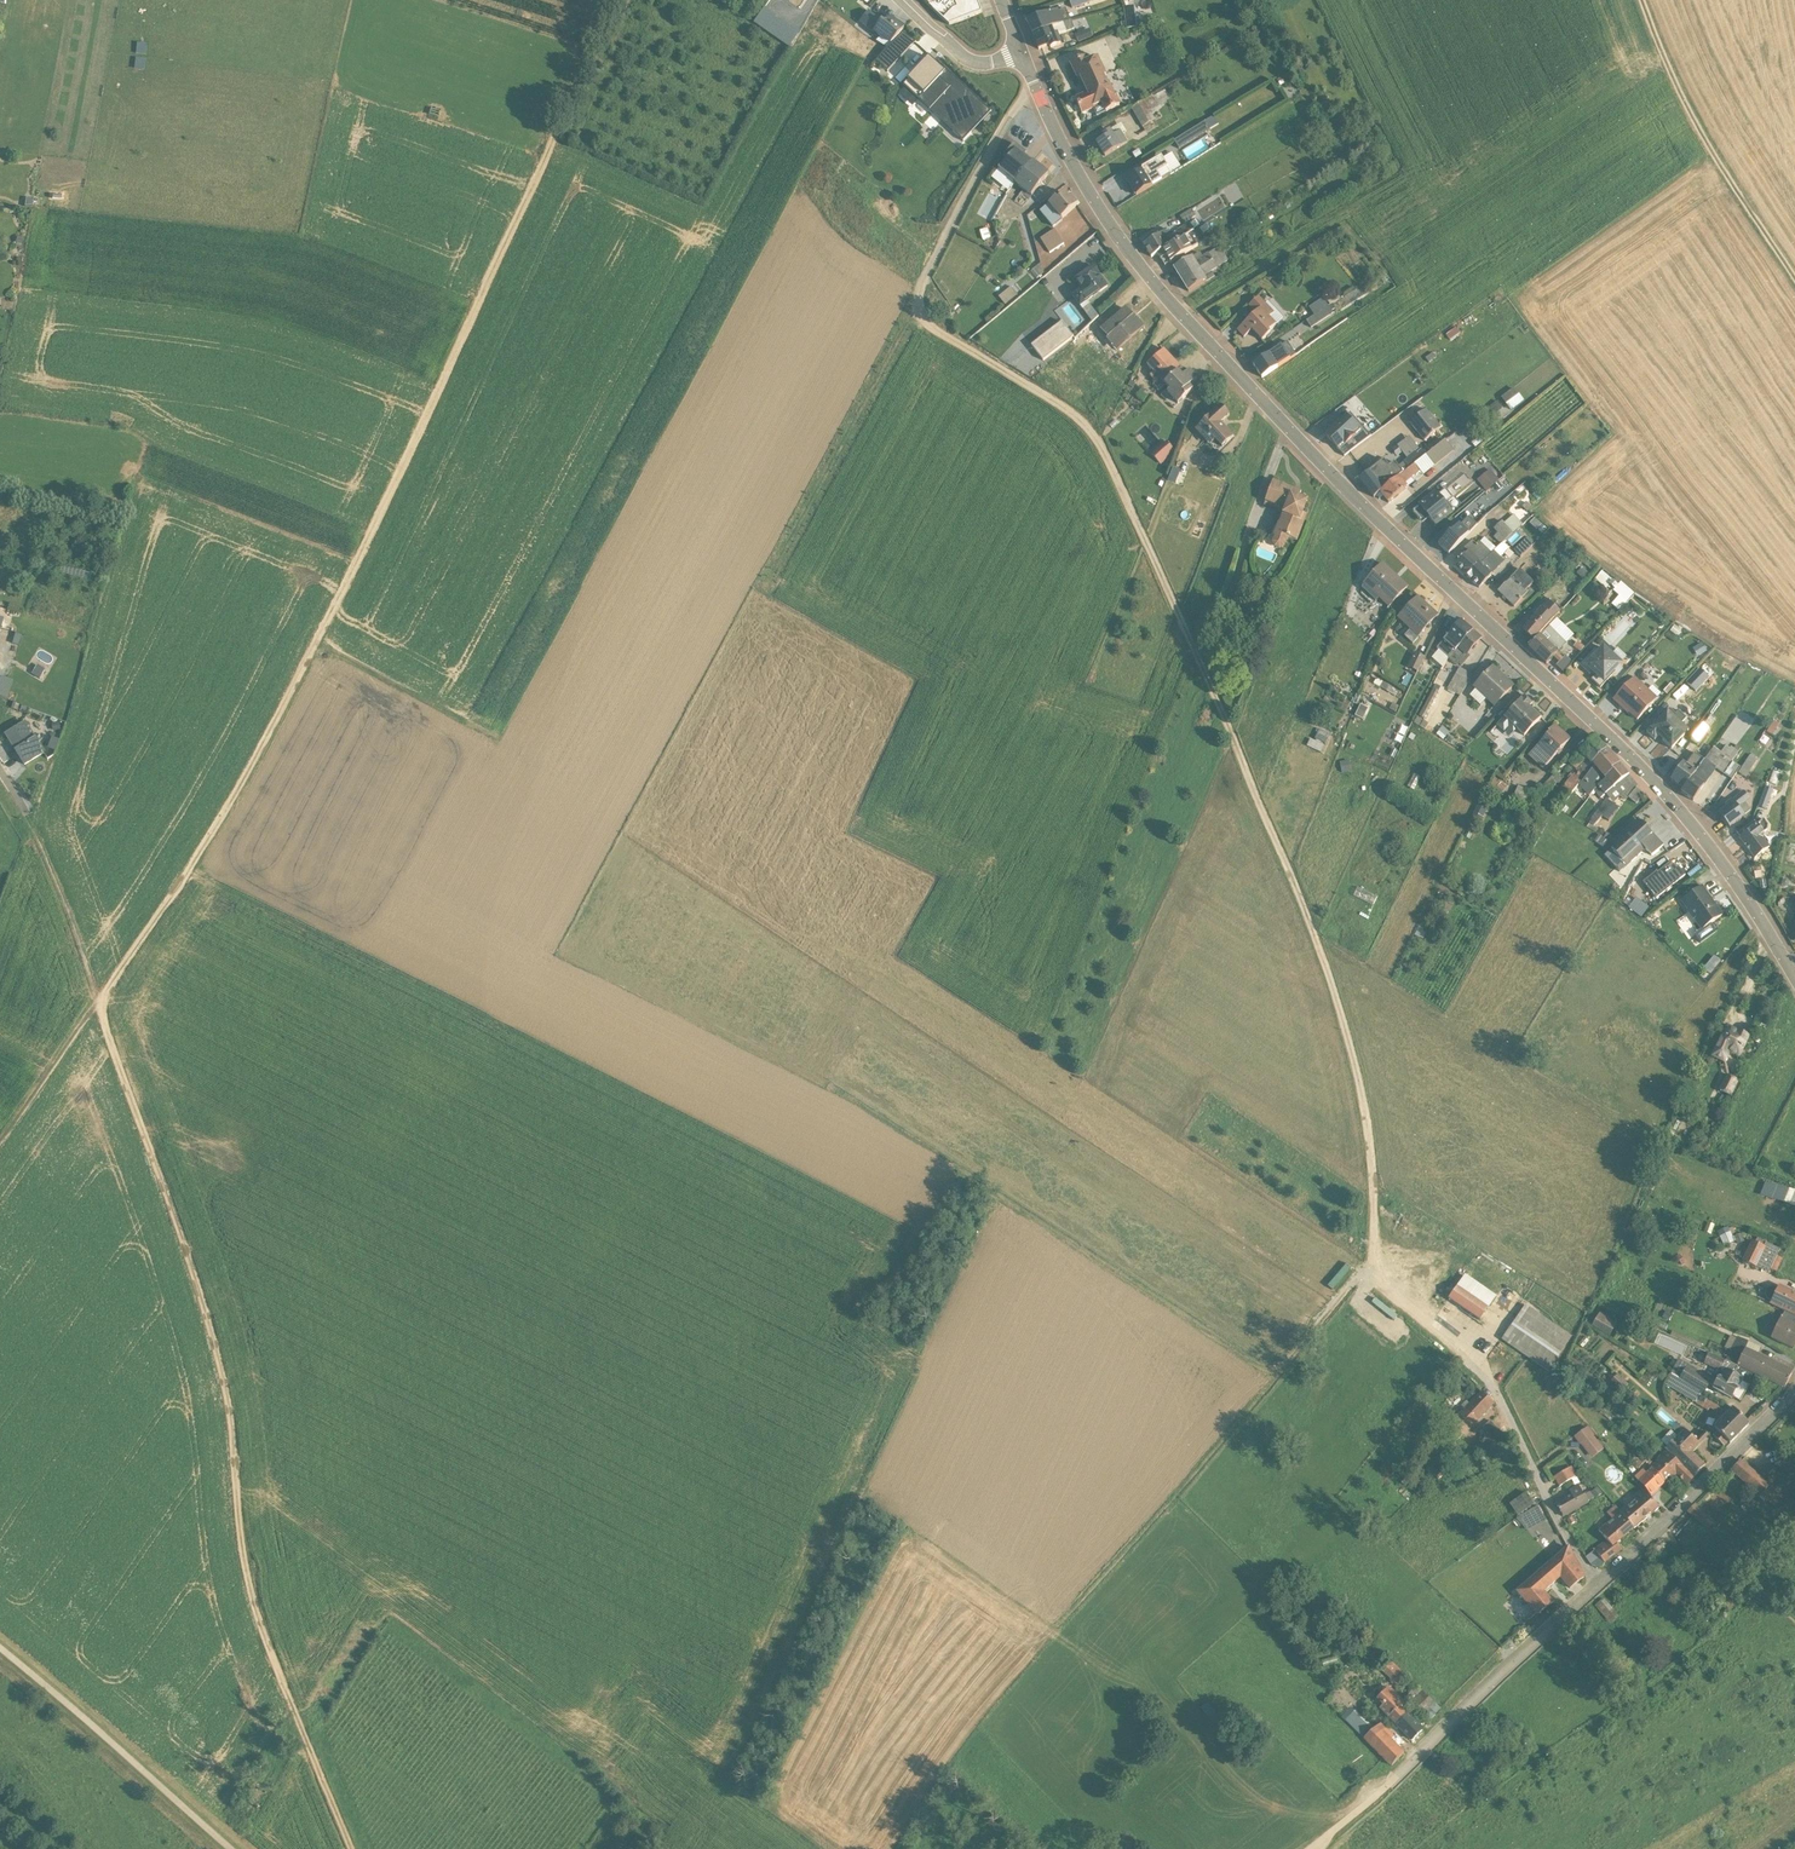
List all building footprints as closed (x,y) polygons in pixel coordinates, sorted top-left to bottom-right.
[(948,26),(949,26),(981,14),(982,13),(977,0),(922,0),(948,26)] [(984,18),(996,14),(990,0),(977,0),(984,18)] [(1072,9),(1089,4),(1087,0),(1069,0),(1072,9)] [(1134,7),(1123,8),(1126,33),(1137,32),(1134,7)] [(1033,38),(1071,24),(1065,9),(1059,12),(1058,10),(1027,23),(1033,38)] [(868,12),(859,23),(873,34),(873,33),(890,46),(904,29),(890,19),(885,25),(868,12)] [(1033,38),(1039,54),(1049,50),(1050,52),(1062,48),(1059,40),(1075,33),(1071,24),(1033,38)] [(1090,34),(1081,38),(1084,45),(1092,41),(1090,34)] [(1107,80),(1106,79),(1105,76),(1101,68),(1098,62),(1089,65),(1087,61),(1073,68),(1072,68),(1070,69),(1074,79),(1076,84),(1080,83),(1086,98),(1074,104),(1082,119),(1094,114),(1097,121),(1104,117),(1105,118),(1120,110),(1109,88),(1108,88),(1105,81),(1107,80)] [(963,145),(992,115),(937,65),(933,69),(927,64),(903,89),(963,145)] [(1169,102),(1165,95),(1153,101),(1152,101),(1132,113),(1142,131),(1155,124),(1152,119),(1162,113),(1161,113),(1164,111),(1163,108),(1166,106),(1166,105),(1169,102)] [(1174,145),(1178,152),(1209,134),(1204,126),(1174,145)] [(1097,148),(1105,160),(1128,146),(1123,139),(1126,137),(1121,128),(1101,140),(1103,143),(1097,148)] [(1027,158),(1015,148),(1004,161),(1007,164),(990,185),(1006,198),(1015,188),(1032,166),(1025,160),(1027,158)] [(1127,185),(1136,200),(1169,179),(1166,173),(1168,172),(1162,161),(1141,174),(1142,175),(1127,185)] [(1030,200),(1048,178),(1032,166),(1015,188),(1030,200)] [(1056,203),(1040,215),(1053,230),(1077,209),(1071,201),(1069,202),(1065,198),(1057,205),(1056,203)] [(1180,220),(1184,227),(1195,220),(1191,214),(1180,220)] [(1168,233),(1143,249),(1151,261),(1200,230),(1196,224),(1189,228),(1188,226),(1171,238),(1168,233)] [(991,242),(988,232),(980,234),(983,245),(991,242)] [(1064,248),(1054,232),(1039,242),(1049,257),(1064,248)] [(1189,237),(1151,261),(1157,258),(1161,263),(1165,270),(1170,266),(1197,250),(1189,237)] [(1192,261),(1174,272),(1181,284),(1221,258),(1218,252),(1202,262),(1200,258),(1193,262),(1192,261)] [(1181,284),(1188,296),(1206,285),(1207,286),(1214,281),(1211,276),(1217,273),(1216,272),(1227,265),(1223,257),(1181,284)] [(1044,277),(1041,267),(1031,275),(1037,282),(1044,277)] [(1087,305),(1107,290),(1092,271),(1074,283),(1075,285),(1067,291),(1071,298),(1071,299),(1070,300),(1071,302),(1055,314),(1057,318),(1070,337),(1091,323),(1092,324),(1097,321),(1089,309),(1089,308),(1087,305)] [(1017,298),(1011,290),(998,300),(1005,308),(1017,298)] [(1255,318),(1237,335),(1244,342),(1251,334),(1262,345),(1270,337),(1269,336),(1275,329),(1275,328),(1282,321),(1268,306),(1265,308),(1258,301),(1248,310),(1255,318)] [(1323,303),(1308,312),(1314,320),(1328,311),(1323,303)] [(1144,332),(1126,311),(1100,333),(1107,342),(1106,343),(1117,355),(1144,332)] [(1328,311),(1306,325),(1311,332),(1333,318),(1328,311)] [(1253,369),(1261,382),(1297,358),(1292,351),(1294,349),(1292,346),(1278,355),(1276,353),(1253,369)] [(1164,387),(1181,372),(1164,353),(1147,368),(1154,376),(1150,379),(1155,385),(1159,382),(1164,387)] [(1098,354),(1087,364),(1092,370),(1103,360),(1098,354)] [(1167,396),(1177,408),(1193,393),(1190,389),(1197,382),(1189,373),(1186,377),(1181,372),(1164,387),(1170,393),(1167,396)] [(1149,398),(1142,392),(1137,399),(1144,405),(1149,398)] [(1507,408),(1512,414),(1524,406),(1515,392),(1487,411),(1492,419),(1507,408)] [(1221,410),(1195,433),(1210,449),(1215,444),(1221,451),(1233,441),(1220,427),(1229,418),(1221,410)] [(1440,432),(1425,414),(1409,427),(1424,445),(1440,432)] [(1349,417),(1325,440),(1344,461),(1371,441),(1349,417)] [(1445,445),(1440,438),(1421,453),(1426,460),(1445,445)] [(1396,450),(1392,454),(1397,461),(1402,457),(1406,463),(1418,453),(1409,442),(1397,451),(1396,450)] [(1175,454),(1167,445),(1163,449),(1162,448),(1151,458),(1161,468),(1172,458),(1171,458),(1175,454)] [(1453,456),(1445,445),(1426,460),(1424,461),(1380,497),(1388,507),(1407,492),(1405,488),(1420,476),(1423,480),(1453,456)] [(1359,484),(1373,502),(1424,461),(1419,455),(1416,458),(1414,457),(1397,471),(1393,467),(1375,481),(1370,476),(1359,484)] [(1490,474),(1477,485),(1486,496),(1499,485),(1490,474)] [(1278,527),(1273,539),(1274,539),(1271,547),(1274,551),(1279,553),(1284,551),(1287,544),(1288,545),(1289,542),(1297,545),(1307,520),(1303,518),(1307,506),(1299,502),(1301,497),(1300,497),(1272,486),(1264,508),(1283,516),(1278,527)] [(1419,525),(1421,528),(1429,522),(1435,529),(1451,516),(1450,515),(1452,514),(1448,508),(1453,503),(1445,494),(1438,500),(1435,496),(1418,509),(1419,511),(1413,516),(1419,523),(1417,524),(1419,525)] [(1522,529),(1513,519),(1504,528),(1501,525),(1493,534),(1497,538),(1493,542),(1500,549),(1522,529)] [(1438,549),(1448,559),(1477,529),(1468,521),(1460,530),(1459,529),(1450,539),(1449,538),(1438,549)] [(1467,556),(1454,569),(1466,581),(1491,558),(1489,556),(1494,551),(1485,542),(1480,547),(1479,547),(1476,549),(1472,545),(1464,553),(1467,556)] [(1531,550),(1525,544),(1514,555),(1520,561),(1531,550)] [(1466,581),(1478,592),(1504,566),(1500,562),(1504,558),(1504,557),(1508,553),(1502,547),(1466,581)] [(1407,591),(1382,568),(1363,588),(1362,592),(1376,605),(1378,602),(1388,611),(1407,591)] [(1498,596),(1514,611),(1522,603),(1524,604),(1531,597),(1527,593),(1533,587),(1519,574),(1498,596)] [(1635,596),(1621,584),(1618,588),(1602,574),(1596,581),(1618,600),(1611,608),(1619,614),(1635,596)] [(1418,600),(1396,622),(1417,641),(1438,619),(1418,600)] [(1562,613),(1550,604),(1548,605),(1547,604),(1541,612),(1522,635),(1534,646),(1562,613)] [(1549,630),(1548,629),(1529,651),(1545,668),(1566,647),(1574,639),(1556,623),(1549,630)] [(1471,635),(1460,626),(1454,633),(1451,631),(1446,637),(1448,639),(1436,651),(1437,652),(1432,658),(1444,668),(1448,662),(1471,635)] [(1448,662),(1456,670),(1458,668),(1461,670),(1469,661),(1467,658),(1480,643),(1471,635),(1448,662)] [(21,640),(14,639),(11,649),(17,651),(21,640)] [(1577,646),(1573,651),(1580,656),(1584,651),(1577,646)] [(1600,656),(1595,652),(1578,669),(1589,679),(1591,678),(1594,681),(1591,684),(1600,692),(1614,677),(1613,675),(1619,668),(1603,653),(1600,656)] [(1626,661),(1617,653),(1612,658),(1621,666),(1626,661)] [(1424,661),(1415,656),(1408,671),(1417,675),(1424,661)] [(1564,660),(1555,670),(1562,676),(1571,666),(1564,660)] [(38,684),(44,675),(35,670),(30,679),(38,684)] [(1472,679),(1459,671),(1447,692),(1459,700),(1472,679)] [(1512,690),(1492,672),(1472,691),(1475,694),(1469,700),(1479,710),(1485,704),(1494,712),(1512,690)] [(1392,701),(1399,705),(1406,694),(1380,678),(1370,693),(1389,705),(1392,701)] [(1698,686),(1692,680),(1685,688),(1691,693),(1698,686)] [(0,681),(0,702),(6,704),(12,685),(0,681)] [(1634,681),(1612,705),(1619,711),(1621,710),(1636,724),(1661,698),(1652,690),(1648,694),(1634,681)] [(1434,701),(1440,688),(1436,686),(1430,699),(1434,701)] [(1433,702),(1429,700),(1422,713),(1427,715),(1433,702)] [(1523,701),(1496,730),(1504,737),(1508,732),(1513,737),(1516,733),(1524,740),(1540,722),(1528,711),(1531,708),(1523,701)] [(1361,707),(1355,719),(1364,723),(1369,711),(1361,707)] [(1669,713),(1646,737),(1654,744),(1659,740),(1663,744),(1662,745),(1671,753),(1688,736),(1680,728),(1685,722),(1678,716),(1675,719),(1669,713)] [(1711,718),(1690,744),(1696,749),(1717,723),(1711,718)] [(1428,727),(1417,720),(1414,726),(1425,733),(1428,727)] [(44,757),(24,727),(5,739),(12,749),(13,749),(16,754),(14,756),(23,770),(44,757)] [(59,735),(58,727),(51,728),(52,736),(59,735)] [(1449,736),(1442,730),(1438,734),(1439,735),(1436,738),(1443,743),(1449,736)] [(1569,744),(1554,730),(1528,760),(1542,773),(1569,744)] [(1310,741),(1307,750),(1323,756),(1331,736),(1320,732),(1315,743),(1310,741)] [(50,742),(46,753),(54,756),(58,745),(50,742)] [(1592,768),(1606,754),(1594,742),(1569,767),(1574,772),(1567,782),(1568,783),(1562,790),(1563,790),(1561,793),(1564,795),(1566,795),(1567,793),(1570,795),(1573,795),(1578,788),(1594,770),(1592,768)] [(1658,762),(1667,753),(1661,746),(1652,755),(1658,762)] [(1731,765),(1740,752),(1736,749),(1733,753),(1730,751),(1729,753),(1725,750),(1720,757),(1713,752),(1680,797),(1692,805),(1716,773),(1731,783),(1739,771),(1731,765)] [(1597,789),(1618,768),(1612,760),(1606,754),(1592,768),(1594,770),(1578,789),(1588,801),(1597,789)] [(1670,784),(1683,793),(1704,764),(1694,757),(1686,769),(1683,767),(1670,784)] [(1738,777),(1745,782),(1756,764),(1749,760),(1738,777)] [(1593,794),(1600,802),(1605,798),(1613,808),(1620,801),(1633,785),(1618,768),(1597,789),(1593,794)] [(1779,778),(1773,775),(1768,787),(1775,790),(1779,778)] [(1554,777),(1537,797),(1543,801),(1560,783),(1554,777)] [(1636,789),(1633,785),(1620,801),(1625,804),(1636,789)] [(1534,798),(1517,790),(1511,804),(1527,812),(1534,798)] [(1773,794),(1765,791),(1758,811),(1765,814),(1773,794)] [(1643,798),(1636,792),(1628,801),(1636,807),(1643,798)] [(1749,803),(1742,795),(1723,809),(1725,812),(1717,817),(1729,832),(1751,815),(1745,806),(1749,803)] [(1478,830),(1490,807),(1479,802),(1468,825),(1478,830)] [(1608,825),(1618,812),(1612,807),(1606,802),(1591,821),(1592,822),(1586,831),(1595,836),(1597,833),(1593,830),(1601,820),(1608,825)] [(1530,825),(1527,830),(1541,838),(1553,817),(1548,813),(1538,830),(1530,825)] [(1739,842),(1754,863),(1756,861),(1758,861),(1760,860),(1760,858),(1769,851),(1762,843),(1763,837),(1766,835),(1766,829),(1763,824),(1739,842)] [(1641,826),(1610,853),(1626,870),(1645,853),(1651,860),(1662,850),(1641,826)] [(1607,845),(1599,839),(1594,845),(1602,851),(1607,845)] [(1655,875),(1641,886),(1655,904),(1685,879),(1672,863),(1656,876),(1655,875)] [(1701,890),(1680,905),(1687,916),(1692,924),(1693,924),(1701,934),(1694,939),(1700,948),(1716,936),(1710,927),(1722,919),(1701,890)] [(1628,912),(1642,922),(1650,911),(1636,901),(1628,912)] [(1755,1045),(1759,1047),(1768,1028),(1756,1023),(1751,1034),(1757,1037),(1755,1045)] [(1710,1060),(1724,1067),(1729,1056),(1739,1061),(1749,1040),(1725,1028),(1710,1060)] [(1726,1077),(1717,1094),(1729,1101),(1739,1084),(1726,1077)] [(1727,1231),(1717,1235),(1723,1249),(1735,1244),(1736,1248),(1743,1244),(1740,1237),(1736,1239),(1732,1231),(1728,1232),(1727,1231)] [(1755,1246),(1751,1245),(1741,1265),(1755,1271),(1756,1270),(1768,1276),(1769,1273),(1775,1276),(1782,1263),(1776,1260),(1779,1253),(1765,1246),(1765,1245),(1757,1241),(1755,1246)] [(1496,1300),(1465,1278),(1448,1302),(1479,1324),(1496,1300)] [(1767,1293),(1764,1297),(1766,1303),(1770,1305),(1769,1308),(1794,1320),(1794,1298),(1778,1289),(1776,1293),(1772,1291),(1767,1293)] [(1549,1376),(1572,1340),(1525,1308),(1500,1344),(1549,1376)] [(1784,1315),(1780,1322),(1770,1342),(1793,1353),(1794,1349),(1794,1320),(1784,1315)] [(1616,1325),(1600,1316),(1591,1330),(1608,1340),(1616,1325)] [(1688,1342),(1671,1335),(1670,1338),(1658,1333),(1654,1345),(1683,1356),(1688,1342)] [(1724,1364),(1784,1392),(1792,1375),(1758,1358),(1760,1352),(1736,1340),(1735,1342),(1730,1339),(1724,1351),(1729,1354),(1724,1364)] [(1732,1401),(1739,1404),(1748,1389),(1746,1387),(1752,1377),(1708,1356),(1703,1367),(1721,1376),(1711,1393),(1730,1404),(1732,1401)] [(1696,1374),(1678,1363),(1670,1377),(1671,1378),(1703,1398),(1710,1386),(1694,1377),(1696,1374)] [(1612,1386),(1625,1394),(1630,1385),(1617,1377),(1612,1386)] [(1731,1412),(1730,1413),(1671,1379),(1671,1378),(1665,1388),(1701,1410),(1707,1414),(1709,1412),(1723,1420),(1713,1431),(1716,1434),(1712,1439),(1723,1449),(1727,1445),(1729,1447),(1748,1428),(1731,1412)] [(1476,1424),(1493,1407),(1482,1396),(1469,1407),(1467,1405),(1462,1410),(1464,1412),(1449,1427),(1450,1428),(1442,1436),(1454,1447),(1461,1439),(1462,1440),(1477,1425),(1476,1424)] [(1490,1425),(1482,1431),(1488,1439),(1482,1444),(1488,1451),(1502,1439),(1490,1425)] [(1664,1452),(1693,1480),(1704,1469),(1691,1456),(1699,1448),(1677,1427),(1672,1433),(1677,1439),(1676,1439),(1670,1434),(1660,1444),(1666,1450),(1664,1452)] [(1591,1462),(1603,1453),(1593,1439),(1594,1439),(1587,1430),(1573,1440),(1579,1448),(1581,1448),(1591,1462)] [(1651,1465),(1648,1467),(1665,1486),(1666,1486),(1669,1486),(1672,1484),(1672,1482),(1675,1479),(1687,1487),(1693,1480),(1665,1454),(1656,1462),(1657,1464),(1653,1467),(1651,1465)] [(1635,1460),(1630,1465),(1638,1472),(1644,1466),(1646,1468),(1649,1464),(1641,1457),(1637,1462),(1635,1460)] [(1405,1462),(1397,1472),(1402,1476),(1410,1466),(1405,1462)] [(1740,1464),(1731,1474),(1760,1501),(1770,1491),(1740,1464)] [(1554,1480),(1560,1489),(1576,1479),(1571,1470),(1554,1480)] [(1642,1473),(1634,1480),(1651,1499),(1665,1486),(1651,1471),(1645,1476),(1642,1473)] [(1588,1506),(1601,1497),(1597,1492),(1583,1499),(1578,1488),(1569,1494),(1571,1498),(1555,1507),(1562,1520),(1589,1507),(1588,1506)] [(1643,1494),(1618,1515),(1633,1532),(1658,1511),(1643,1494)] [(1694,1508),(1687,1516),(1705,1533),(1712,1525),(1694,1508)] [(1545,1524),(1537,1509),(1526,1515),(1534,1530),(1545,1524)] [(1633,1532),(1614,1510),(1606,1516),(1611,1522),(1598,1534),(1607,1544),(1595,1554),(1604,1566),(1620,1553),(1616,1547),(1617,1545),(1620,1546),(1620,1543),(1633,1532)] [(1569,1592),(1583,1580),(1568,1551),(1517,1595),(1537,1618),(1552,1606),(1542,1595),(1560,1580),(1569,1592)] [(1596,1607),(1610,1627),(1619,1620),(1605,1601),(1596,1607)] [(1380,1672),(1393,1684),(1401,1675),(1389,1663),(1380,1672)] [(1440,1712),(1418,1689),(1407,1702),(1429,1723),(1440,1712)] [(1380,1712),(1411,1744),(1422,1733),(1401,1709),(1404,1705),(1390,1690),(1388,1690),(1376,1701),(1383,1709),(1380,1712)] [(1383,1709),(1376,1701),(1372,1705),(1379,1713),(1380,1712),(1383,1709)] [(1345,1723),(1391,1769),(1403,1756),(1383,1733),(1385,1732),(1380,1726),(1373,1733),(1354,1714),(1345,1723)]
